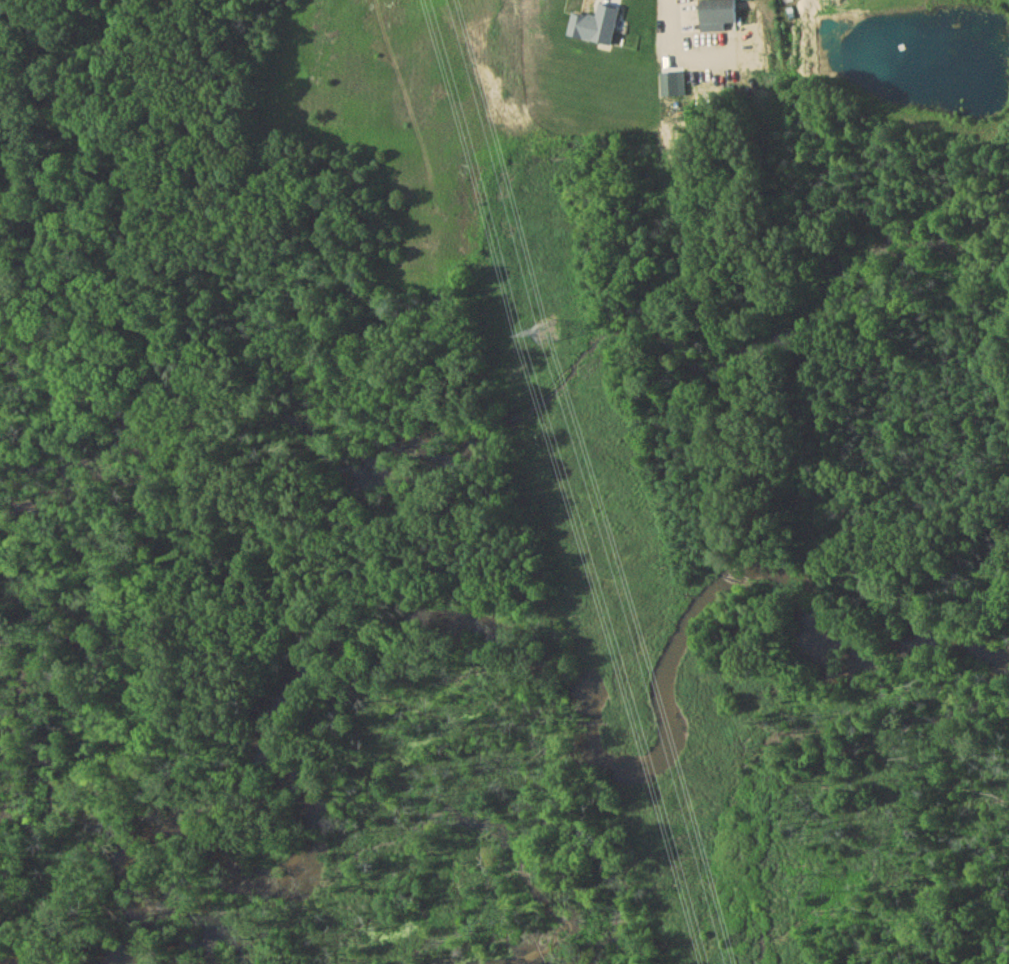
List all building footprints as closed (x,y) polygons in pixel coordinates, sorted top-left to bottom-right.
[(735,2),(699,4),(701,35),(725,34),(724,27),(736,26),(735,2)]
